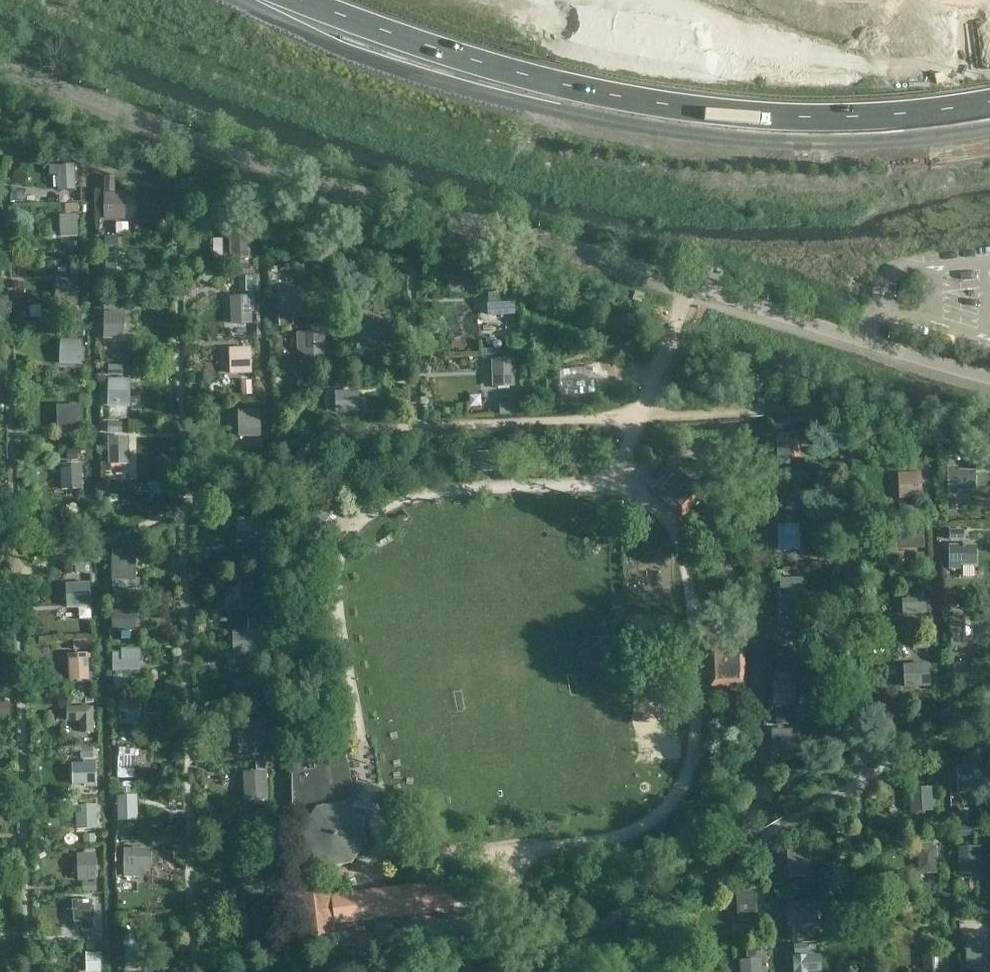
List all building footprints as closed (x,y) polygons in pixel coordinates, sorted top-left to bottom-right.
[(75,163),(49,164),(49,175),(58,174),(58,190),(75,189),(75,163)] [(104,176),(104,190),(115,190),(115,176),(104,176)] [(125,191),(103,191),(103,219),(125,219),(125,191)] [(78,203),(65,204),(65,212),(78,212),(78,203)] [(78,236),(77,213),(60,213),(61,236),(78,236)] [(128,222),(116,222),(116,234),(128,234),(128,222)] [(250,258),(249,231),(226,231),(227,258),(250,258)] [(77,252),(77,241),(67,241),(67,252),(77,252)] [(125,252),(104,252),(104,279),(125,278),(125,252)] [(79,263),(71,262),(71,274),(78,274),(79,263)] [(251,273),(250,264),(241,264),(241,274),(251,273)] [(239,275),(239,291),(252,291),(252,275),(239,275)] [(78,298),(78,278),(60,277),(59,298),(78,298)] [(470,279),(449,280),(449,287),(443,287),(443,295),(471,293),(470,279)] [(301,313),(300,286),(278,287),(279,314),(301,313)] [(515,290),(486,291),(488,316),(516,314),(515,290)] [(644,293),(635,290),(632,299),(641,302),(644,293)] [(230,296),(231,323),(251,323),(251,295),(230,296)] [(104,308),(119,308),(119,298),(104,297),(104,308)] [(125,311),(104,310),(103,338),(124,339),(125,311)] [(390,322),(368,313),(357,337),(379,346),(390,322)] [(293,315),(279,315),(280,325),(293,325),(293,315)] [(508,335),(507,319),(483,321),(484,336),(508,335)] [(69,327),(69,337),(83,337),(83,327),(69,327)] [(324,330),(296,331),(297,349),(316,362),(325,362),(324,330)] [(81,364),(82,339),(60,338),(59,363),(81,364)] [(251,373),(250,346),(229,347),(229,374),(251,373)] [(513,358),(491,358),(492,386),(514,386),(513,358)] [(108,364),(108,375),(123,375),(123,364),(108,364)] [(572,397),(572,372),(548,373),(548,398),(572,397)] [(130,378),(107,377),(107,406),(130,406),(130,378)] [(332,379),(333,387),(347,387),(347,378),(332,379)] [(241,380),(242,395),(252,394),(252,380),(241,380)] [(359,411),(358,389),(334,390),(335,411),(359,411)] [(241,397),(241,406),(256,406),(255,397),(241,397)] [(499,403),(500,414),(514,413),(514,403),(499,403)] [(83,404),(56,404),(56,429),(83,428),(83,404)] [(261,436),(260,409),(238,409),(238,436),(261,436)] [(122,422),(107,422),(108,432),(122,432),(122,422)] [(793,432),(776,433),(777,458),(800,458),(799,433),(793,433),(793,432)] [(128,435),(107,435),(107,463),(129,463),(128,435)] [(948,444),(948,456),(963,456),(963,444),(948,444)] [(66,449),(67,460),(80,459),(79,448),(66,449)] [(701,491),(715,477),(686,449),(672,463),(679,469),(658,490),(681,513),(702,492),(701,491)] [(82,488),(81,466),(80,467),(80,462),(61,463),(62,467),(60,467),(62,489),(82,488)] [(958,465),(947,465),(947,494),(958,494),(958,489),(975,489),(975,469),(958,469),(958,465)] [(923,497),(921,471),(897,472),(899,498),(923,497)] [(778,503),(796,502),(795,476),(777,476),(778,503)] [(330,511),(336,503),(323,494),(305,519),(319,529),(331,512),(330,511)] [(262,543),(262,517),(237,517),(237,543),(262,543)] [(800,550),(799,523),(777,524),(778,551),(800,550)] [(925,547),(924,526),(896,527),(897,548),(925,547)] [(949,529),(949,539),(964,539),(964,529),(949,529)] [(976,544),(949,543),(948,569),(961,569),(961,564),(975,564),(976,544)] [(262,561),(262,546),(251,546),(251,561),(262,561)] [(136,577),(136,556),(110,556),(110,580),(122,580),(122,589),(139,589),(139,577),(136,577)] [(85,572),(85,563),(75,563),(75,573),(85,572)] [(241,577),(242,604),(262,603),(261,576),(241,577)] [(780,577),(780,599),(797,599),(797,604),(806,604),(806,577),(780,577)] [(89,581),(65,583),(66,607),(91,606),(89,581)] [(927,613),(926,593),(901,594),(903,614),(927,613)] [(126,608),(127,599),(112,599),(112,607),(126,608)] [(135,610),(111,609),(111,630),(135,630),(135,610)] [(778,615),(777,627),(792,627),(792,616),(778,615)] [(965,615),(949,616),(951,647),(967,646),(965,615)] [(247,617),(247,628),(263,628),(262,617),(247,617)] [(777,628),(775,656),(794,656),(795,629),(777,628)] [(263,654),(263,629),(232,629),(232,655),(263,654)] [(741,644),(741,634),(711,635),(711,646),(741,644)] [(88,650),(87,638),(73,638),(74,651),(88,650)] [(743,686),(741,644),(711,646),(710,646),(712,687),(743,686)] [(140,671),(140,647),(121,647),(121,651),(111,651),(112,671),(140,671)] [(88,652),(68,653),(69,680),(90,679),(88,652)] [(930,687),(929,662),(903,663),(904,687),(930,687)] [(968,674),(967,662),(948,663),(949,675),(968,674)] [(775,668),(774,679),(788,679),(788,668),(775,668)] [(123,675),(113,674),(113,689),(123,689),(123,675)] [(237,675),(238,697),(266,696),(266,674),(237,675)] [(773,681),(773,706),(795,707),(795,681),(773,681)] [(139,698),(119,699),(120,724),(140,723),(139,698)] [(0,702),(0,715),(9,715),(9,702),(0,702)] [(79,733),(94,732),(93,705),(66,706),(67,720),(79,720),(79,733)] [(776,716),(776,725),(788,724),(788,716),(776,716)] [(264,744),(264,719),(236,720),(236,734),(247,734),(247,745),(264,744)] [(791,750),(792,729),(771,728),(771,750),(791,750)] [(135,778),(135,747),(118,746),(117,778),(135,778)] [(361,819),(341,805),(337,806),(336,801),(345,799),(344,793),(352,792),(346,760),(344,746),(311,752),(314,770),(291,774),(291,817),(294,833),(302,831),(306,855),(327,869),(352,865),(366,844),(361,819)] [(93,747),(80,747),(80,757),(93,757),(93,747)] [(96,786),(95,759),(83,759),(83,762),(72,762),(72,784),(84,784),(84,787),(96,786)] [(981,764),(957,764),(958,789),(982,788),(981,764)] [(243,799),(268,798),(267,770),(242,771),(243,799)] [(933,811),(932,786),(910,787),(911,812),(933,811)] [(137,795),(116,795),(117,820),(122,820),(122,822),(132,821),(132,820),(137,820),(137,795)] [(76,804),(76,829),(97,829),(96,803),(76,804)] [(891,815),(897,810),(893,805),(887,810),(891,815)] [(968,822),(968,808),(959,807),(959,822),(968,822)] [(267,814),(240,814),(240,831),(267,831),(267,814)] [(972,825),(957,826),(957,837),(973,836),(972,825)] [(95,842),(95,834),(83,834),(83,843),(95,842)] [(529,848),(528,838),(512,839),(512,849),(529,848)] [(937,873),(937,845),(917,846),(918,874),(937,873)] [(981,859),(980,846),(958,846),(959,873),(979,873),(979,859),(981,859)] [(151,867),(151,847),(123,847),(124,876),(142,876),(142,868),(151,867)] [(789,877),(805,876),(805,864),(810,863),(809,848),(787,849),(789,877)] [(96,853),(77,853),(78,880),(97,880),(96,853)] [(241,870),(242,896),(263,896),(262,869),(241,870)] [(802,891),(801,881),(788,882),(789,892),(802,891)] [(96,882),(82,882),(82,891),(97,890),(96,882)] [(454,910),(450,882),(331,897),(334,925),(454,910)] [(337,944),(329,883),(294,887),(302,948),(337,944)] [(758,921),(756,889),(737,891),(738,922),(758,921)] [(453,899),(454,908),(481,906),(480,897),(453,899)] [(92,905),(92,898),(72,899),(73,922),(81,922),(81,930),(93,930),(92,918),(95,918),(94,905),(92,905)] [(789,902),(791,925),(816,923),(815,900),(789,902)] [(249,905),(250,915),(261,915),(261,905),(249,905)] [(495,930),(493,908),(469,910),(470,930),(470,932),(495,930)] [(470,930),(469,910),(449,911),(451,924),(453,924),(454,931),(470,930)] [(451,931),(451,924),(449,911),(424,914),(425,933),(451,931)] [(391,929),(390,919),(372,922),(373,932),(391,929)] [(791,927),(792,941),(802,941),(801,926),(791,927)] [(477,934),(467,935),(469,948),(478,947),(477,934)] [(139,936),(126,935),(124,969),(138,969),(138,962),(147,962),(147,948),(139,947),(139,936)] [(459,947),(458,936),(431,939),(432,950),(459,947)] [(467,936),(458,937),(460,949),(468,948),(467,936)] [(986,938),(965,938),(966,964),(987,964),(986,938)] [(794,943),(794,952),(807,952),(807,943),(794,943)] [(746,947),(746,956),(761,956),(761,946),(746,947)] [(85,951),(85,971),(77,971),(101,971),(100,951),(85,951)] [(808,971),(822,971),(821,954),(792,955),(793,971),(808,971)] [(941,954),(923,954),(923,971),(942,971),(941,954)] [(762,958),(738,959),(739,971),(763,971),(762,958)] [(262,964),(241,964),(241,971),(262,971),(262,964)]
